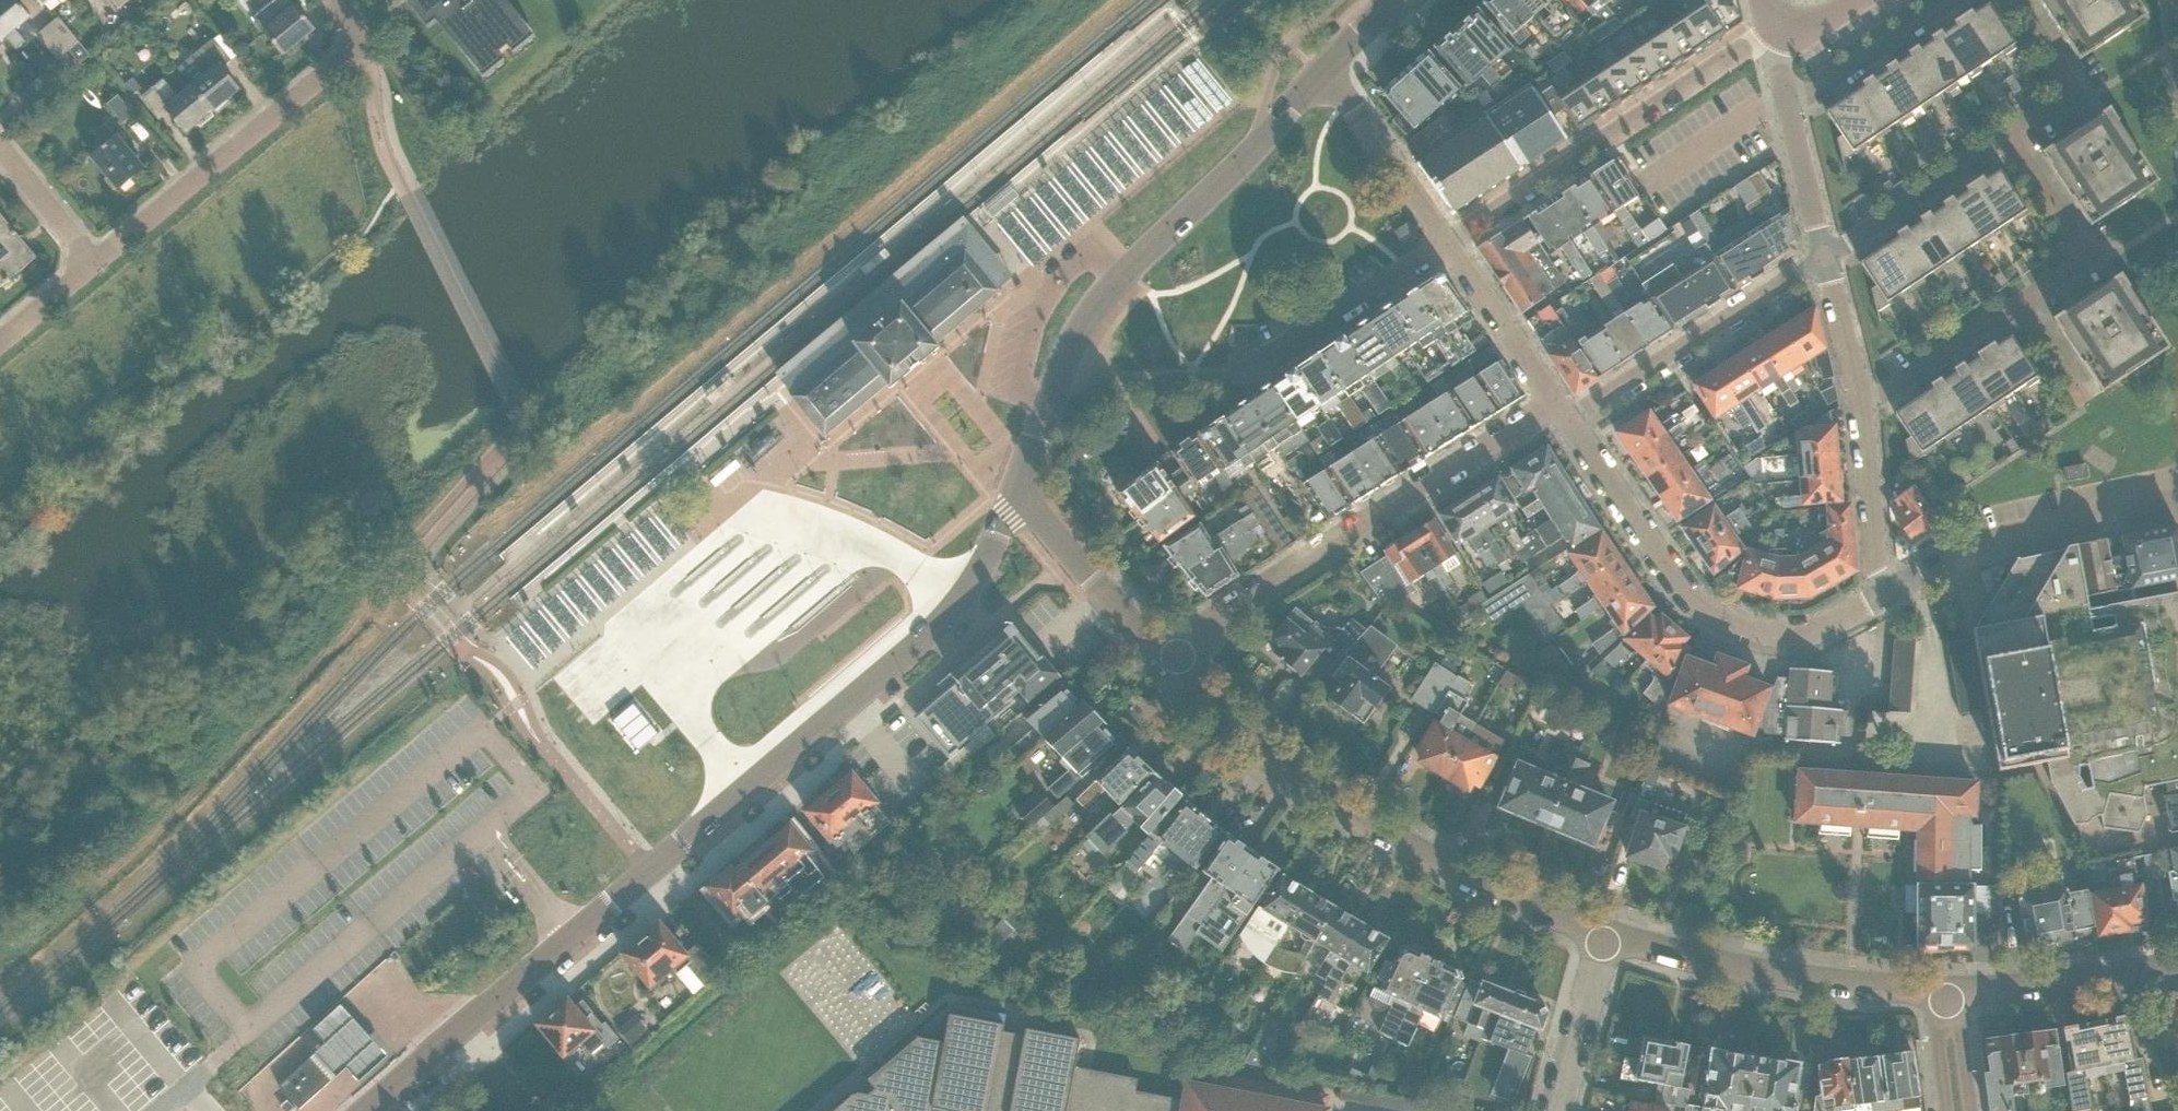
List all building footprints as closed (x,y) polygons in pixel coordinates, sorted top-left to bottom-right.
[(5,39),(30,18),(24,11),(25,10),(22,7),(21,8),(15,0),(0,0),(0,33),(5,39)] [(129,1),(128,0),(112,0),(119,9),(129,1)] [(254,18),(283,54),(303,38),(305,41),(312,34),(310,32),(314,29),(296,7),(295,7),(289,0),(276,0),(254,18)] [(506,0),(405,0),(405,1),(427,28),(436,21),(484,79),(505,61),(500,55),(509,48),(514,54),(536,36),(506,0)] [(1248,0),(1255,8),(1258,12),(1272,0),(1249,0),(1248,0)] [(1533,17),(1518,0),(1489,0),(1484,4),(1519,44),(1529,35),(1522,27),(1533,17)] [(1533,17),(1545,7),(1551,13),(1542,20),(1556,36),(1573,21),(1561,7),(1562,6),(1556,0),(1518,0),(1533,17)] [(1605,5),(1600,0),(1580,0),(1594,15),(1605,5)] [(1645,8),(1658,0),(1638,0),(1645,8)] [(1704,2),(1726,35),(1743,23),(1737,0),(1707,0),(1704,2)] [(2146,16),(2135,0),(2039,0),(2079,60),(2146,16)] [(1704,2),(1683,16),(1705,48),(1726,35),(1704,2)] [(1963,17),(1991,60),(2002,52),(2005,56),(2017,47),(1988,4),(1970,17),(1968,13),(1963,17)] [(1456,29),(1508,87),(1517,81),(1499,59),(1511,48),(1477,10),(1456,29)] [(1683,16),(1662,30),(1684,62),(1705,48),(1683,16)] [(47,27),(68,52),(69,51),(80,65),(92,57),(59,17),(47,27)] [(1980,67),(1991,60),(1963,17),(1957,20),(1959,23),(1942,35),(1968,75),(1967,76),(1970,79),(1982,71),(1980,67)] [(1608,23),(1614,31),(1623,25),(1616,18),(1608,23)] [(1600,28),(1606,36),(1614,31),(1608,23),(1604,25),(1600,28)] [(58,60),(68,52),(47,27),(37,35),(58,60)] [(1597,42),(1606,36),(1600,28),(1591,35),(1597,42)] [(1510,90),(1508,87),(1456,29),(1435,48),(1469,86),(1481,75),(1500,96),(1510,90)] [(1662,30),(1642,43),(1663,76),(1684,62),(1662,30)] [(1564,51),(1575,42),(1565,31),(1555,39),(1564,51)] [(1942,35),(1940,32),(1934,35),(1936,39),(1919,50),(1945,90),(1944,91),(1947,94),(1959,86),(1957,83),(1967,76),(1968,75),(1942,35)] [(191,87),(212,112),(240,90),(219,65),(228,57),(213,39),(192,57),(207,74),(191,87)] [(1532,59),(1543,49),(1534,39),(1523,50),(1532,59)] [(1642,43),(1621,57),(1642,89),(1663,76),(1642,43)] [(1919,50),(1917,47),(1911,51),(1914,54),(1897,65),(1896,66),(1922,106),(1921,106),(1924,109),(1936,101),(1934,98),(1944,91),(1945,90),(1919,50)] [(1563,52),(1555,58),(1559,64),(1562,67),(1571,61),(1563,52)] [(1406,74),(1436,108),(1459,88),(1428,54),(1406,74)] [(1621,57),(1600,70),(1621,103),(1642,89),(1621,57)] [(1550,67),(1553,73),(1562,67),(1555,58),(1547,64),(1550,67)] [(1896,66),(1897,65),(1894,62),(1888,66),(1891,69),(1874,80),(1873,81),(1899,121),(1901,124),(1913,116),(1911,113),(1921,106),(1922,106),(1896,66)] [(1600,70),(1579,84),(1601,117),(1621,103),(1600,70)] [(1414,128),(1436,108),(1406,74),(1387,90),(1386,98),(1402,115),(1394,121),(1405,134),(1413,127),(1414,128)] [(133,95),(142,88),(133,77),(125,84),(133,95)] [(1873,81),(1874,80),(1871,77),(1865,81),(1868,84),(1851,96),(1850,96),(1876,136),(1878,140),(1890,132),(1888,128),(1899,121),(1873,81)] [(212,112),(191,87),(177,98),(163,81),(142,98),(156,116),(166,109),(186,134),(212,112)] [(1567,139),(1530,83),(1483,113),(1486,118),(1484,120),(1485,121),(1474,128),(1473,127),(1471,128),(1472,129),(1460,137),(1460,136),(1457,137),(1458,138),(1446,146),(1446,145),(1444,147),(1433,155),(1432,154),(1430,156),(1420,163),(1419,162),(1417,164),(1419,167),(1420,166),(1451,211),(1451,212),(1452,214),(1455,213),(1454,212),(1465,205),(1465,206),(1467,204),(1478,196),(1479,197),(1481,195),(1492,187),(1493,188),(1495,186),(1494,185),(1506,178),(1506,179),(1509,177),(1508,176),(1519,169),(1520,170),(1522,168),(1521,167),(1525,164),(1526,166),(1528,164),(1527,163),(1538,156),(1539,157),(1541,156),(1540,154),(1551,147),(1552,149),(1554,147),(1553,146),(1564,139),(1565,140),(1567,139)] [(1579,84),(1558,98),(1579,131),(1601,117),(1579,84)] [(2009,88),(2020,104),(2027,99),(2027,98),(2019,86),(2012,91),(2010,88),(2009,88)] [(2013,108),(2020,104),(2009,88),(2011,91),(2004,96),(2012,108),(2013,108)] [(1850,96),(1851,96),(1848,92),(1842,96),(1845,100),(1826,112),(1842,135),(1837,139),(1844,170),(1846,169),(1844,162),(1867,147),(1865,144),(1876,136),(1850,96)] [(123,124),(134,115),(119,96),(107,104),(123,124)] [(1990,124),(1997,119),(1987,103),(1986,103),(1988,106),(1981,111),(1989,123),(1990,124)] [(2090,226),(2157,182),(2109,110),(2042,154),(2090,226)] [(1449,115),(1445,119),(1452,129),(1462,122),(1453,112),(1451,113),(1449,115)] [(1419,152),(1452,129),(1445,119),(1443,116),(1410,139),(1419,152)] [(1967,139),(1974,134),(1964,118),(1963,118),(1966,121),(1958,126),(1966,138),(1967,139)] [(117,137),(105,123),(95,131),(107,145),(92,157),(104,170),(103,171),(118,190),(144,168),(135,158),(138,156),(134,149),(135,148),(134,147),(129,150),(118,136),(117,137)] [(1944,154),(1951,149),(1941,133),(1943,137),(1936,141),(1943,153),(1944,154)] [(1921,169),(1928,164),(1918,148),(1918,149),(1920,152),(1913,156),(1920,168),(1920,169),(1921,169)] [(1614,212),(1614,213),(1638,248),(1647,242),(1624,206),(1638,197),(1614,160),(1590,176),(1614,212)] [(1898,185),(1905,179),(1895,164),(1897,167),(1890,172),(1898,184),(1897,184),(1898,185)] [(1745,206),(1744,206),(1745,207),(1750,215),(1767,204),(1771,191),(1758,171),(1746,179),(1758,197),(1745,206)] [(1974,183),(2002,226),(2014,218),(2016,222),(2028,214),(2000,171),(1981,183),(1979,179),(1974,183)] [(1600,222),(1614,213),(1614,212),(1590,176),(1568,190),(1604,245),(1617,237),(1609,224),(1603,228),(1600,222)] [(1745,206),(1758,197),(1746,179),(1733,188),(1745,206)] [(1871,203),(1882,195),(1874,183),(1862,190),(1871,203)] [(1991,233),(2002,226),(1974,183),(1969,186),(1971,190),(1954,201),(1953,201),(1979,241),(1979,242),(1981,245),(1993,237),(1991,233)] [(1607,250),(1604,245),(1568,190),(1545,205),(1569,242),(1571,241),(1583,233),(1597,256),(1607,250)] [(1953,201),(1954,201),(1952,198),(1946,202),(1948,205),(1931,216),(1930,217),(1956,256),(1956,257),(1958,260),(1970,252),(1968,249),(1979,242),(1979,241),(1953,201)] [(1585,278),(1591,274),(1571,241),(1569,242),(1545,205),(1523,220),(1547,257),(1548,256),(1561,248),(1565,255),(1568,253),(1581,275),(1583,274),(1585,278)] [(1758,228),(1780,263),(1797,252),(1793,246),(1798,243),(1789,209),(1758,228)] [(1707,245),(1736,291),(1758,277),(1729,231),(1716,239),(1698,210),(1689,216),(1708,245),(1707,245)] [(37,257),(0,213),(0,241),(9,252),(0,260),(0,288),(37,257)] [(1930,217),(1931,216),(1929,213),(1923,217),(1925,220),(1908,231),(1907,232),(1933,272),(1935,275),(1947,267),(1945,264),(1956,257),(1956,256),(1930,217)] [(1780,263),(1758,228),(1751,217),(1729,231),(1758,277),(1780,263)] [(1714,304),(1736,291),(1707,245),(1690,218),(1679,225),(1694,250),(1695,249),(1704,263),(1693,270),(1714,304)] [(965,253),(998,291),(1011,280),(979,242),(960,220),(774,377),(793,398),(965,253)] [(1565,282),(1548,256),(1547,257),(1523,220),(1500,235),(1477,250),(1521,313),(1543,298),(1553,291),(1565,282)] [(1404,246),(1418,236),(1408,223),(1395,232),(1404,246)] [(1907,232),(1908,231),(1906,228),(1900,232),(1902,235),(1885,247),(1884,247),(1911,287),(1910,287),(1912,291),(1924,282),(1922,279),(1933,272),(1907,232)] [(1884,247),(1885,247),(1883,243),(1877,247),(1879,250),(1861,263),(1876,286),(1871,289),(1879,321),(1880,320),(1878,313),(1901,298),(1899,294),(1910,287),(1911,287),(1884,247)] [(2021,254),(2031,269),(2039,264),(2038,264),(2030,252),(2023,257),(2021,254)] [(998,291),(965,253),(793,398),(825,437),(887,384),(891,388),(938,348),(934,344),(998,291)] [(2024,274),(2031,269),(2021,254),(2023,257),(2016,262),(2024,274)] [(1714,304),(1693,270),(1681,278),(1673,265),(1666,270),(1695,317),(1714,304)] [(1600,274),(1622,307),(1630,302),(1628,297),(1629,296),(1610,267),(1600,274)] [(2001,290),(2009,285),(1998,269),(2000,272),(1993,277),(2001,289),(2001,290)] [(1672,331),(1695,317),(1666,270),(1642,285),(1651,298),(1672,331)] [(1622,308),(1622,307),(1600,274),(1589,281),(1615,320),(1601,329),(1623,363),(1648,347),(1626,313),(1622,308)] [(2102,392),(2168,348),(2120,276),(2053,320),(2102,392)] [(1417,290),(1462,359),(1474,351),(1464,336),(1461,337),(1456,330),(1472,320),(1445,279),(1436,277),(1435,278),(1417,290)] [(1978,305),(1986,300),(1975,284),(1977,287),(1970,292),(1978,304),(1978,305)] [(1462,359),(1417,290),(1416,290),(1406,296),(1406,297),(1393,305),(1421,349),(1432,342),(1433,342),(1436,345),(1450,367),(1462,359)] [(1648,347),(1672,331),(1651,298),(1626,313),(1648,347)] [(1955,320),(1963,315),(1952,299),(1954,303),(1947,307),(1955,319),(1955,320)] [(1623,363),(1601,329),(1587,338),(1573,320),(1571,321),(1557,302),(1551,307),(1598,379),(1623,363)] [(1439,375),(1421,349),(1393,305),(1392,306),(1382,312),(1382,313),(1368,322),(1397,365),(1408,358),(1412,360),(1426,383),(1439,375)] [(1598,379),(1551,307),(1550,306),(1527,322),(1533,331),(1547,321),(1554,331),(1540,341),(1576,393),(1598,379)] [(1781,330),(1802,363),(1815,355),(1823,381),(1832,377),(1815,309),(1814,308),(1796,320),(1795,318),(1784,324),(1785,327),(1781,330)] [(1932,335),(1940,330),(1929,314),(1929,315),(1931,318),(1924,323),(1932,334),(1932,335)] [(1414,391),(1397,365),(1368,322),(1357,328),(1358,329),(1344,337),(1373,381),(1384,373),(1384,374),(1388,376),(1402,399),(1414,391)] [(1789,371),(1802,363),(1781,330),(1759,344),(1791,394),(1793,393),(1803,387),(1797,377),(1794,379),(1789,371)] [(1390,407),(1373,381),(1344,337),(1344,338),(1343,338),(1333,344),(1333,345),(1320,354),(1349,397),(1360,390),(1363,392),(1377,415),(1390,407)] [(1985,349),(2014,392),(2025,384),(2027,388),(2040,379),(2011,337),(1992,349),(1990,345),(1985,349)] [(1799,402),(1793,393),(1791,394),(1759,344),(1737,357),(1758,391),(1774,381),(1791,407),(1799,402)] [(1474,373),(1498,356),(1491,347),(1467,363),(1474,373)] [(2002,399),(2014,392),(1985,349),(1980,352),(1982,356),(1965,367),(1964,367),(1991,407),(1990,407),(1992,411),(2004,403),(2002,399)] [(1366,423),(1349,397),(1320,354),(1319,354),(1309,360),(1309,361),(1295,370),(1324,413),(1335,406),(1336,406),(1339,409),(1353,431),(1366,423)] [(1758,391),(1737,357),(1735,358),(1734,356),(1723,363),(1724,365),(1715,371),(1748,423),(1750,422),(1755,431),(1762,428),(1756,417),(1757,416),(1746,399),(1758,391)] [(1478,375),(1501,411),(1525,396),(1501,361),(1478,375)] [(1964,367),(1965,367),(1963,364),(1957,368),(1959,371),(1942,382),(1941,383),(1968,422),(1967,423),(1969,426),(1981,418),(1979,415),(1990,407),(1991,407),(1964,367)] [(1324,413),(1295,370),(1284,376),(1285,377),(1271,386),(1307,441),(1308,441),(1300,429),(1311,422),(1311,423),(1315,425),(1322,436),(1310,443),(1318,455),(1341,439),(1324,413)] [(1742,427),(1748,423),(1715,371),(1706,377),(1705,375),(1694,382),(1695,384),(1693,385),(1714,419),(1730,409),(1734,415),(1742,427)] [(1444,377),(1450,386),(1456,382),(1450,373),(1444,377)] [(1476,427),(1501,411),(1478,375),(1453,391),(1476,427)] [(1448,387),(1450,386),(1444,377),(1442,378),(1432,385),(1440,398),(1428,406),(1451,442),(1476,427),(1453,391),(1451,392),(1448,387)] [(1941,383),(1942,382),(1940,379),(1934,383),(1936,386),(1919,397),(1918,398),(1945,438),(1944,438),(1946,441),(1959,433),(1956,430),(1967,423),(1968,422),(1941,383)] [(1307,441),(1271,386),(1270,386),(1261,392),(1247,402),(1264,427),(1285,456),(1307,441)] [(1827,405),(1837,400),(1834,386),(1820,393),(1827,405)] [(1918,398),(1919,397),(1917,394),(1911,398),(1913,401),(1895,413),(1910,437),(1905,440),(1913,471),(1915,471),(1913,463),(1936,448),(1933,445),(1944,438),(1945,438),(1918,398)] [(1264,427),(1247,402),(1246,401),(1237,408),(1223,417),(1253,463),(1277,447),(1283,457),(1285,456),(1264,427)] [(1451,442),(1428,406),(1415,414),(1407,402),(1393,411),(1403,422),(1404,421),(1427,458),(1451,442)] [(1686,419),(1698,411),(1694,404),(1681,413),(1686,419)] [(1820,417),(1823,415),(1819,409),(1811,407),(1805,412),(1810,419),(1812,422),(1820,417)] [(1646,478),(1678,455),(1668,441),(1673,438),(1673,439),(1684,432),(1683,430),(1699,420),(1695,414),(1698,412),(1698,411),(1686,419),(1686,420),(1679,424),(1633,456),(1638,463),(1636,464),(1646,478)] [(1807,421),(1810,419),(1805,412),(1804,411),(1790,421),(1796,429),(1807,421)] [(1799,454),(1835,451),(1834,439),(1837,438),(1836,434),(1834,435),(1831,411),(1821,418),(1821,417),(1814,422),(1814,427),(1804,428),(1797,433),(1799,454)] [(1633,456),(1679,424),(1673,414),(1657,424),(1649,413),(1616,434),(1626,449),(1628,448),(1633,456)] [(1253,463),(1223,417),(1213,423),(1213,424),(1199,433),(1199,434),(1229,479),(1233,484),(1234,484),(1230,478),(1253,463)] [(2032,420),(2043,436),(2050,431),(2050,430),(2049,430),(2042,418),(2034,423),(2032,420)] [(2035,441),(2043,436),(2032,420),(2034,423),(2027,428),(2035,440),(2035,441)] [(1404,421),(1403,422),(1387,432),(1378,421),(1371,425),(1402,474),(1427,458),(1404,421)] [(1377,489),(1402,474),(1371,425),(1361,432),(1368,444),(1354,453),(1377,489)] [(1223,490),(1233,484),(1229,479),(1199,434),(1173,453),(1191,480),(1197,489),(1213,478),(1223,490)] [(2012,456),(2020,451),(2009,435),(2011,438),(2004,443),(2012,455),(2012,456)] [(1524,492),(1560,469),(1546,448),(1513,470),(1521,482),(1509,489),(1515,498),(1524,492)] [(1989,471),(1997,466),(1986,450),(1988,453),(1981,458),(1989,470),(1989,471)] [(1191,480),(1173,453),(1172,453),(1170,451),(1159,459),(1171,475),(1167,478),(1157,464),(1118,493),(1139,518),(1191,480)] [(1377,489),(1354,453),(1339,462),(1332,451),(1320,459),(1327,469),(1329,468),(1352,505),(1377,489)] [(1801,480),(1838,477),(1837,473),(1840,471),(1839,459),(1836,460),(1835,451),(1799,454),(1778,456),(1779,466),(1800,465),(1801,480)] [(1292,472),(1305,463),(1299,454),(1286,462),(1287,469),(1292,472)] [(1662,498),(1708,466),(1705,461),(1693,469),(1694,470),(1690,472),(1678,455),(1646,478),(1656,492),(1657,491),(1662,498)] [(1751,478),(1763,470),(1755,459),(1744,467),(1751,478)] [(1966,486),(1974,481),(1963,465),(1965,469),(1958,473),(1966,485),(1966,486)] [(2066,480),(2087,476),(2085,465),(2064,469),(2066,480)] [(1708,466),(1662,498),(1667,505),(1666,506),(1676,521),(1677,520),(1708,499),(1698,484),(1702,481),(1703,482),(1714,475),(1708,466)] [(1328,520),(1352,505),(1329,468),(1327,469),(1305,484),(1328,520)] [(1544,508),(1573,490),(1567,481),(1568,477),(1565,473),(1562,472),(1560,469),(1524,492),(1524,493),(1525,494),(1532,490),(1538,499),(1522,510),(1527,518),(1544,508)] [(1904,469),(1893,477),(1898,484),(1909,476),(1904,469)] [(1838,477),(1801,480),(1803,496),(1782,498),(1782,508),(1840,502),(1839,493),(1842,493),(1841,481),(1838,480),(1838,477)] [(1533,543),(1527,535),(1527,536),(1521,540),(1513,528),(1505,516),(1517,509),(1498,479),(1496,481),(1493,480),(1488,483),(1487,486),(1479,491),(1497,521),(1517,553),(1533,543)] [(1183,500),(1197,489),(1191,480),(1139,518),(1159,543),(1195,518),(1183,500)] [(1920,534),(1938,520),(1913,485),(1894,499),(1899,505),(1892,511),(1897,518),(1896,520),(1910,539),(1919,532),(1920,534)] [(1533,543),(1585,509),(1580,501),(1581,498),(1577,493),(1574,492),(1573,490),(1544,508),(1551,519),(1539,526),(1540,527),(1527,535),(1533,543)] [(1486,528),(1497,521),(1479,491),(1477,492),(1474,492),(1469,495),(1468,498),(1460,503),(1499,565),(1507,561),(1494,540),(1486,528)] [(1498,566),(1499,565),(1460,503),(1451,509),(1448,508),(1443,511),(1443,514),(1440,515),(1459,545),(1470,538),(1478,550),(1486,563),(1493,559),(1498,566)] [(1773,588),(1771,597),(1772,597),(1784,597),(1784,600),(1797,599),(1798,597),(1808,596),(1812,594),(1815,596),(1851,575),(1852,572),(1855,571),(1849,506),(1818,509),(1819,521),(1822,527),(1816,530),(1824,545),(1799,560),(1787,560),(1785,551),(1784,551),(1782,530),(1775,531),(1769,552),(1768,552),(1767,558),(1770,559),(1774,563),(1773,568),(1773,573),(1773,588)] [(1697,549),(1745,518),(1739,508),(1728,516),(1723,519),(1714,507),(1683,528),(1685,531),(1685,534),(1691,544),(1693,543),(1697,549)] [(1585,509),(1533,543),(1517,553),(1523,561),(1562,536),(1569,548),(1598,530),(1597,527),(1598,524),(1595,519),(1591,519),(1585,509)] [(1185,573),(1252,530),(1260,525),(1253,514),(1210,540),(1200,525),(1164,548),(1185,573)] [(1411,534),(1445,589),(1454,583),(1447,572),(1459,564),(1454,556),(1455,555),(1433,520),(1432,521),(1429,517),(1417,524),(1419,529),(1411,534)] [(1745,518),(1697,549),(1702,556),(1701,557),(1708,568),(1711,569),(1713,573),(1743,549),(1735,537),(1740,534),(1751,526),(1745,518)] [(1277,520),(1274,521),(1264,528),(1263,528),(1278,551),(1291,542),(1277,520)] [(2132,589),(2134,601),(2151,598),(2149,585),(2177,579),(2177,529),(2177,526),(2121,536),(2125,556),(2110,559),(2106,539),(2079,545),(2083,567),(2088,597),(2132,589)] [(1252,530),(1185,573),(1206,598),(1207,597),(1239,576),(1230,561),(1259,542),(1252,530)] [(1587,580),(1618,559),(1611,549),(1612,548),(1612,547),(1613,546),(1613,545),(1613,544),(1612,543),(1607,536),(1605,535),(1604,535),(1604,536),(1603,536),(1601,533),(1569,554),(1580,570),(1576,573),(1544,596),(1551,606),(1583,583),(1587,580)] [(1435,595),(1445,589),(1411,534),(1400,541),(1397,537),(1383,546),(1388,555),(1360,573),(1387,609),(1416,590),(1412,582),(1422,576),(1435,595)] [(2171,596),(2177,595),(2177,593),(2153,598),(2151,598),(2134,601),(2132,589),(2088,597),(2083,567),(2079,545),(2068,547),(2067,549),(2020,559),(2019,558),(2016,558),(2017,560),(1974,629),(1973,629),(1999,771),(2047,762),(2050,781),(2074,825),(2089,823),(2092,819),(2098,815),(2101,815),(2103,827),(2138,833),(2147,814),(2143,795),(2144,786),(2165,782),(2168,797),(2164,797),(2171,833),(2177,831),(2177,635),(2171,596)] [(1770,559),(1767,558),(1745,552),(1728,572),(1727,574),(1741,578),(1738,588),(1749,591),(1748,593),(1761,597),(1763,595),(1771,597),(1773,588),(1773,573),(1773,568),(1774,563),(1770,559)] [(1604,604),(1634,583),(1628,573),(1629,572),(1630,571),(1630,570),(1630,569),(1629,568),(1624,560),(1623,560),(1621,560),(1620,560),(1620,561),(1618,559),(1587,580),(1597,594),(1593,597),(1593,598),(1567,616),(1574,626),(1588,616),(1600,608),(1604,604)] [(1503,574),(1511,568),(1509,564),(1507,561),(1499,565),(1498,566),(1501,571),(1503,574)] [(1503,574),(1501,571),(1492,577),(1498,588),(1508,582),(1503,574)] [(1551,606),(1544,596),(1528,575),(1488,600),(1488,599),(1480,604),(1480,605),(1492,625),(1522,605),(1545,639),(1564,626),(1551,606)] [(1634,583),(1604,604),(1614,619),(1610,622),(1614,629),(1592,644),(1600,655),(1619,636),(1651,607),(1645,598),(1645,597),(1646,596),(1646,595),(1646,594),(1646,593),(1646,592),(1640,585),(1639,584),(1638,584),(1636,584),(1636,585),(1634,583)] [(1480,604),(1488,599),(1481,589),(1467,598),(1474,609),(1480,605),(1480,604)] [(1332,667),(1367,630),(1352,619),(1341,630),(1338,627),(1334,628),(1330,628),(1326,628),(1323,626),(1319,624),(1316,621),(1313,624),(1295,609),(1282,625),(1282,627),(1271,639),(1278,645),(1277,647),(1277,648),(1272,654),(1280,661),(1281,659),(1286,664),(1287,667),(1293,671),(1296,672),(1301,676),(1317,657),(1332,667)] [(1647,658),(1675,626),(1666,619),(1664,619),(1661,617),(1656,623),(1649,618),(1620,644),(1603,660),(1613,668),(1623,658),(1631,654),(1636,648),(1647,658)] [(1041,658),(1019,633),(1019,632),(1012,625),(1004,632),(952,676),(953,676),(940,687),(946,694),(918,717),(949,754),(1010,703),(1008,701),(1018,691),(1030,706),(1061,680),(1042,657),(1041,658)] [(1675,626),(1647,658),(1643,663),(1654,673),(1652,683),(1643,694),(1653,702),(1686,651),(1687,650),(1681,644),(1686,638),(1684,636),(1684,633),(1675,626)] [(1367,630),(1332,667),(1321,677),(1337,689),(1329,699),(1364,725),(1390,688),(1370,673),(1388,646),(1367,630)] [(1914,710),(1916,639),(1892,638),(1890,709),(1914,710)] [(1834,672),(1789,668),(1789,670),(1790,670),(1788,686),(1775,681),(1771,692),(1768,691),(1769,689),(1743,679),(1748,667),(1717,656),(1713,668),(1687,659),(1670,705),(1752,735),(1756,724),(1764,727),(1763,730),(1766,734),(1785,735),(1785,738),(1784,738),(1783,739),(1840,744),(1840,742),(1839,742),(1841,711),(1843,711),(1843,710),(1830,709),(1832,673),(1833,673),(1834,672)] [(1448,691),(1455,681),(1434,668),(1414,699),(1436,713),(1448,691)] [(1506,671),(1499,683),(1510,690),(1517,677),(1506,671)] [(1445,776),(1464,742),(1474,724),(1460,715),(1467,702),(1466,701),(1474,688),(1457,678),(1455,681),(1448,691),(1436,713),(1435,714),(1443,719),(1438,727),(1434,725),(1419,750),(1425,754),(1421,761),(1445,776)] [(1043,737),(1081,705),(1062,686),(1024,717),(1035,728),(1003,755),(1013,764),(1044,738),(1043,737)] [(663,730),(635,697),(617,711),(614,714),(608,719),(636,752),(650,741),(663,730)] [(1043,737),(1044,738),(1055,749),(1063,758),(1100,726),(1102,724),(1083,704),(1081,706),(1081,705),(1043,737)] [(1464,742),(1445,776),(1468,789),(1473,782),(1479,785),(1494,759),(1513,725),(1503,720),(1488,747),(1483,744),(1479,751),(1464,742)] [(1119,745),(1100,726),(1063,758),(1074,769),(1071,771),(1070,770),(1049,788),(1058,797),(1119,745)] [(1566,742),(1561,752),(1562,752),(1575,758),(1579,748),(1566,742)] [(1119,806),(1153,773),(1128,750),(1077,800),(1085,809),(1104,790),(1119,806)] [(1547,826),(1576,758),(1575,758),(1562,752),(1556,767),(1555,767),(1550,778),(1519,765),(1518,768),(1514,769),(1510,777),(1512,782),(1502,807),(1507,812),(1514,813),(1515,812),(1547,826)] [(1576,758),(1547,826),(1580,839),(1580,840),(1586,844),(1593,845),(1593,844),(1593,845),(1604,820),(1608,818),(1612,811),(1610,806),(1611,803),(1580,790),(1585,779),(1584,779),(1590,764),(1576,758)] [(1918,830),(1918,886),(1971,886),(1970,870),(1984,870),(1984,844),(1984,825),(1974,825),(1974,812),(1977,812),(1979,780),(1800,767),(1796,821),(1820,823),(1819,834),(1849,836),(1850,825),(1868,826),(1867,837),(1898,840),(1899,829),(1918,830)] [(1641,788),(1651,791),(1658,771),(1648,768),(1641,788)] [(870,841),(871,841),(893,823),(853,775),(852,776),(852,775),(832,792),(832,793),(831,792),(830,792),(861,829),(864,832),(864,833),(870,841)] [(1181,798),(1156,775),(1145,787),(1144,786),(1113,816),(1111,814),(1086,838),(1103,855),(1136,821),(1150,834),(1181,798)] [(1029,826),(1053,805),(1038,788),(1014,809),(1029,826)] [(1629,816),(1636,796),(1623,791),(1615,811),(1629,816)] [(861,829),(830,792),(807,812),(831,841),(837,848),(844,842),(854,854),(870,841),(864,833),(864,832),(861,829)] [(1075,804),(1067,795),(1034,823),(1042,831),(1075,804)] [(1673,857),(1678,844),(1681,842),(1683,837),(1681,833),(1683,829),(1682,828),(1683,828),(1686,826),(1688,820),(1686,817),(1687,814),(1638,798),(1630,818),(1640,821),(1628,857),(1633,858),(1632,862),(1643,866),(1645,862),(1661,868),(1666,854),(1673,857)] [(1196,870),(1225,834),(1186,802),(1157,837),(1151,833),(1107,887),(1123,900),(1132,888),(1127,884),(1154,851),(1166,861),(1173,851),(1196,870)] [(833,877),(791,826),(735,873),(732,868),(722,877),(720,875),(709,884),(711,886),(708,888),(723,905),(718,909),(727,919),(732,915),(733,917),(745,907),(752,915),(767,903),(781,921),(833,877)] [(1182,951),(1252,853),(1228,836),(1203,872),(1211,878),(1167,940),(1182,951)] [(2170,850),(2173,871),(2168,872),(2169,873),(2168,873),(2174,901),(2177,900),(2177,849),(2170,850)] [(2143,855),(2147,880),(2164,877),(2160,852),(2143,855)] [(1252,853),(1182,951),(1183,952),(1197,933),(1209,941),(1222,920),(1232,906),(1246,916),(1278,871),(1252,853)] [(2143,881),(2147,880),(2143,855),(2115,860),(2118,877),(2119,877),(2129,929),(2147,926),(2142,902),(2147,901),(2143,881)] [(1289,926),(1310,892),(1283,876),(1263,909),(1259,906),(1239,935),(1244,943),(1249,950),(1256,958),(1264,963),(1266,964),(1277,946),(1282,938),(1273,932),(1266,938),(1258,926),(1271,915),(1284,923),(1289,926)] [(2064,884),(2063,877),(2019,884),(2022,902),(2020,903),(2027,948),(2075,940),(2075,936),(2095,932),(2086,881),(2064,884)] [(2100,935),(2129,929),(2119,877),(2118,877),(2109,879),(2110,887),(2116,886),(2116,891),(2093,895),(2100,935)] [(1136,902),(1151,911),(1164,889),(1150,880),(1136,902)] [(1973,886),(1971,886),(1918,886),(1907,887),(1907,913),(1918,913),(1918,945),(1973,945),(1973,913),(1989,913),(1990,887),(1973,887),(1973,886)] [(1315,942),(1336,908),(1310,892),(1289,926),(1294,929),(1305,936),(1300,953),(1289,951),(1281,948),(1277,946),(1266,964),(1273,968),(1282,971),(1291,973),(1296,974),(1315,942)] [(951,895),(941,903),(947,910),(957,902),(951,895)] [(1007,937),(1026,918),(1015,906),(996,926),(1007,937)] [(1327,981),(1362,923),(1336,908),(1315,942),(1335,954),(1333,958),(1327,955),(1316,974),(1326,981),(1327,981)] [(1326,981),(1320,991),(1318,995),(1331,1003),(1339,990),(1337,989),(1338,988),(1349,968),(1344,965),(1347,961),(1368,973),(1388,939),(1362,923),(1327,981),(1326,981)] [(686,954),(660,924),(656,927),(656,926),(646,934),(647,934),(637,943),(636,942),(627,950),(627,951),(624,954),(652,987),(674,968),(679,973),(688,965),(706,986),(723,971),(699,943),(686,954)] [(1395,1040),(1432,960),(1409,950),(1401,953),(1395,965),(1387,961),(1379,978),(1370,997),(1369,999),(1369,1000),(1369,1002),(1369,1003),(1370,1005),(1371,1007),(1372,1007),(1373,1009),(1375,1010),(1376,1010),(1379,1011),(1380,1011),(1382,1010),(1384,1010),(1385,1009),(1387,1007),(1388,1005),(1392,997),(1401,1001),(1396,1011),(1391,1009),(1379,1033),(1395,1040)] [(1451,1024),(1454,1017),(1462,999),(1453,995),(1460,980),(1456,972),(1432,960),(1395,1040),(1409,1047),(1420,1022),(1416,1020),(1421,1010),(1451,1024)] [(1520,1022),(1529,1000),(1526,999),(1526,998),(1524,994),(1517,991),(1512,993),(1512,994),(1483,983),(1482,986),(1469,982),(1454,1017),(1469,1023),(1464,1034),(1480,1040),(1481,1041),(1482,1039),(1492,1011),(1520,1022)] [(576,1009),(568,999),(538,1024),(564,1056),(580,1042),(591,1055),(604,1044),(608,1048),(619,1038),(605,1022),(602,1025),(593,1013),(584,1003),(576,1009)] [(1544,1006),(1529,1000),(1520,1022),(1492,1011),(1482,1039),(1510,1050),(1500,1076),(1511,1080),(1503,1099),(1513,1103),(1532,1057),(1526,1054),(1536,1029),(1540,1031),(1541,1031),(1542,1029),(1548,1014),(1544,1006)] [(340,1005),(311,1031),(324,1046),(312,1057),(333,1080),(345,1069),(356,1081),(385,1055),(340,1005)] [(636,1014),(617,1028),(628,1043),(647,1029),(636,1014)] [(1030,1030),(1029,1037),(1007,1033),(1008,1026),(954,1016),(947,1047),(923,1043),(874,1083),(873,1082),(872,1083),(878,1090),(871,1096),(861,1094),(858,1096),(857,1095),(839,1110),(1328,1110),(1324,1110),(1326,1096),(1208,1074),(1205,1087),(1192,1085),(1189,1101),(1140,1092),(1142,1080),(1079,1068),(1085,1041),(1030,1030)] [(2105,1074),(2124,1071),(2129,1100),(2131,1110),(2141,1108),(2142,1110),(2151,1110),(2141,1059),(2136,1060),(2128,1017),(2095,1023),(2105,1074)] [(2105,1074),(2095,1023),(2063,1029),(2071,1072),(2066,1073),(2073,1110),(2090,1110),(2090,1108),(2092,1108),(2086,1078),(2105,1074)] [(2046,1080),(2047,1086),(2059,1085),(2060,1091),(2067,1090),(2066,1079),(2061,1080),(2054,1032),(2036,1035),(2036,1032),(2025,1033),(2025,1036),(2020,1037),(2027,1082),(2046,1080)] [(2020,1037),(2016,1037),(2015,1034),(2004,1036),(2004,1039),(1987,1041),(1991,1075),(1986,1075),(1991,1110),(2012,1110),(2010,1096),(2029,1093),(2027,1082),(2020,1037)] [(1644,1038),(1636,1080),(1660,1085),(1658,1094),(1659,1094),(1663,1095),(1662,1104),(1686,1109),(1690,1090),(1681,1088),(1689,1045),(1671,1042),(1671,1043),(1644,1038)] [(1244,1058),(1248,1046),(1235,1041),(1231,1054),(1244,1058)] [(1887,1110),(1893,1110),(1893,1109),(1900,1108),(1900,1110),(1920,1107),(1918,1096),(1919,1095),(1912,1051),(1910,1051),(1905,1047),(1897,1048),(1893,1053),(1892,1054),(1892,1056),(1882,1057),(1887,1093),(1885,1094),(1887,1110)] [(1756,1057),(1745,1056),(1745,1054),(1744,1052),(1742,1051),(1741,1051),(1740,1050),(1738,1050),(1737,1051),(1736,1051),(1735,1052),(1734,1054),(1712,1050),(1706,1087),(1701,1091),(1700,1099),(1704,1104),(1703,1107),(1692,1105),(1691,1110),(1748,1110),(1756,1057)] [(1250,1053),(1243,1066),(1259,1069),(1260,1064),(1257,1057),(1250,1053)] [(1885,1094),(1882,1094),(1877,1058),(1868,1059),(1867,1057),(1865,1057),(1861,1053),(1852,1054),(1849,1060),(1847,1060),(1855,1110),(1887,1110),(1885,1094)] [(1797,1106),(1800,1103),(1806,1069),(1799,1068),(1800,1064),(1778,1061),(1778,1060),(1778,1059),(1777,1058),(1776,1057),(1775,1056),(1773,1056),(1771,1056),(1769,1056),(1768,1058),(1767,1058),(1767,1059),(1756,1057),(1748,1110),(1797,1110),(1797,1106)] [(300,1109),(333,1080),(312,1057),(279,1087),(300,1109)] [(1847,1060),(1828,1063),(1828,1066),(1819,1067),(1820,1074),(1819,1074),(1821,1091),(1820,1091),(1821,1097),(1816,1098),(1814,1110),(1855,1110),(1847,1060)] [(1383,1065),(1375,1061),(1368,1075),(1352,1067),(1348,1077),(1372,1088),(1383,1065)] [(1470,1072),(1458,1067),(1455,1076),(1466,1080),(1470,1072)] [(1667,1110),(1631,1102),(1631,1105),(1625,1107),(1624,1107),(1623,1110),(1667,1110)]
